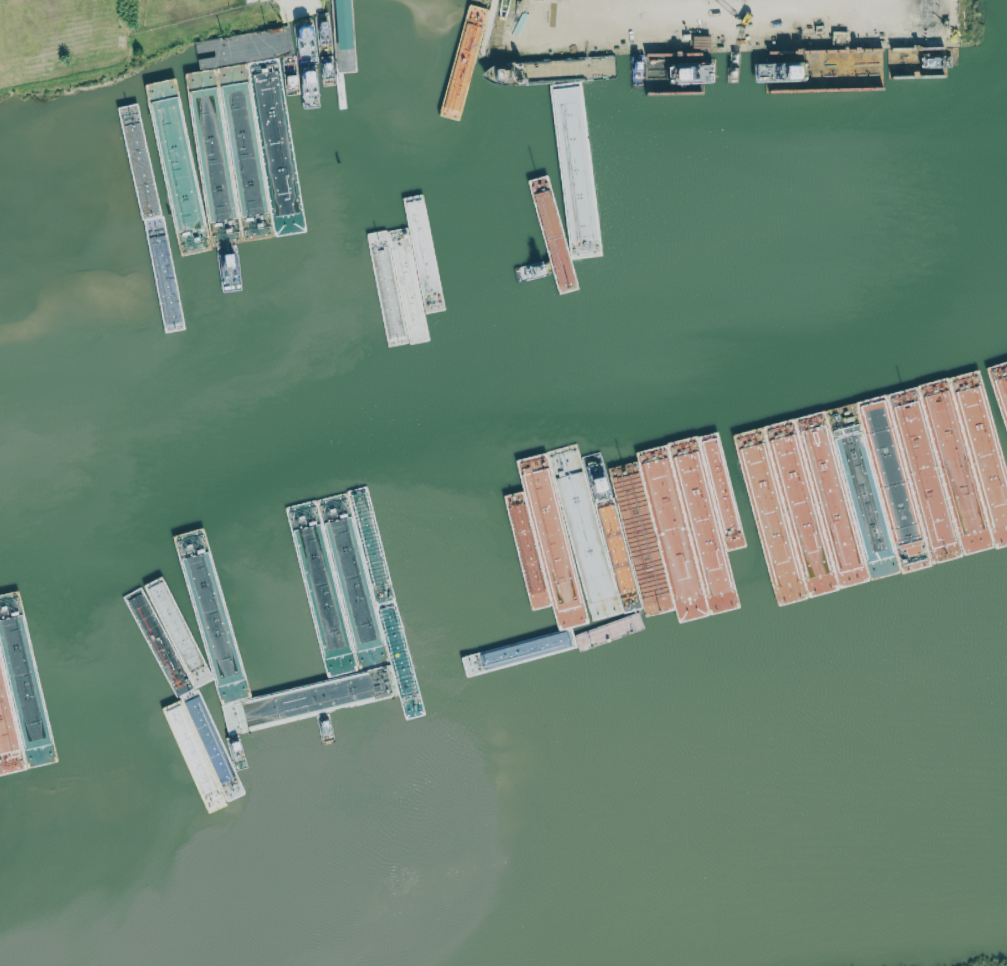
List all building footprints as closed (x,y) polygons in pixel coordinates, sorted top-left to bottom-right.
[(891,19),(909,20),(909,0),(891,0),(891,19)] [(938,25),(939,0),(920,0),(919,25),(938,25)]
